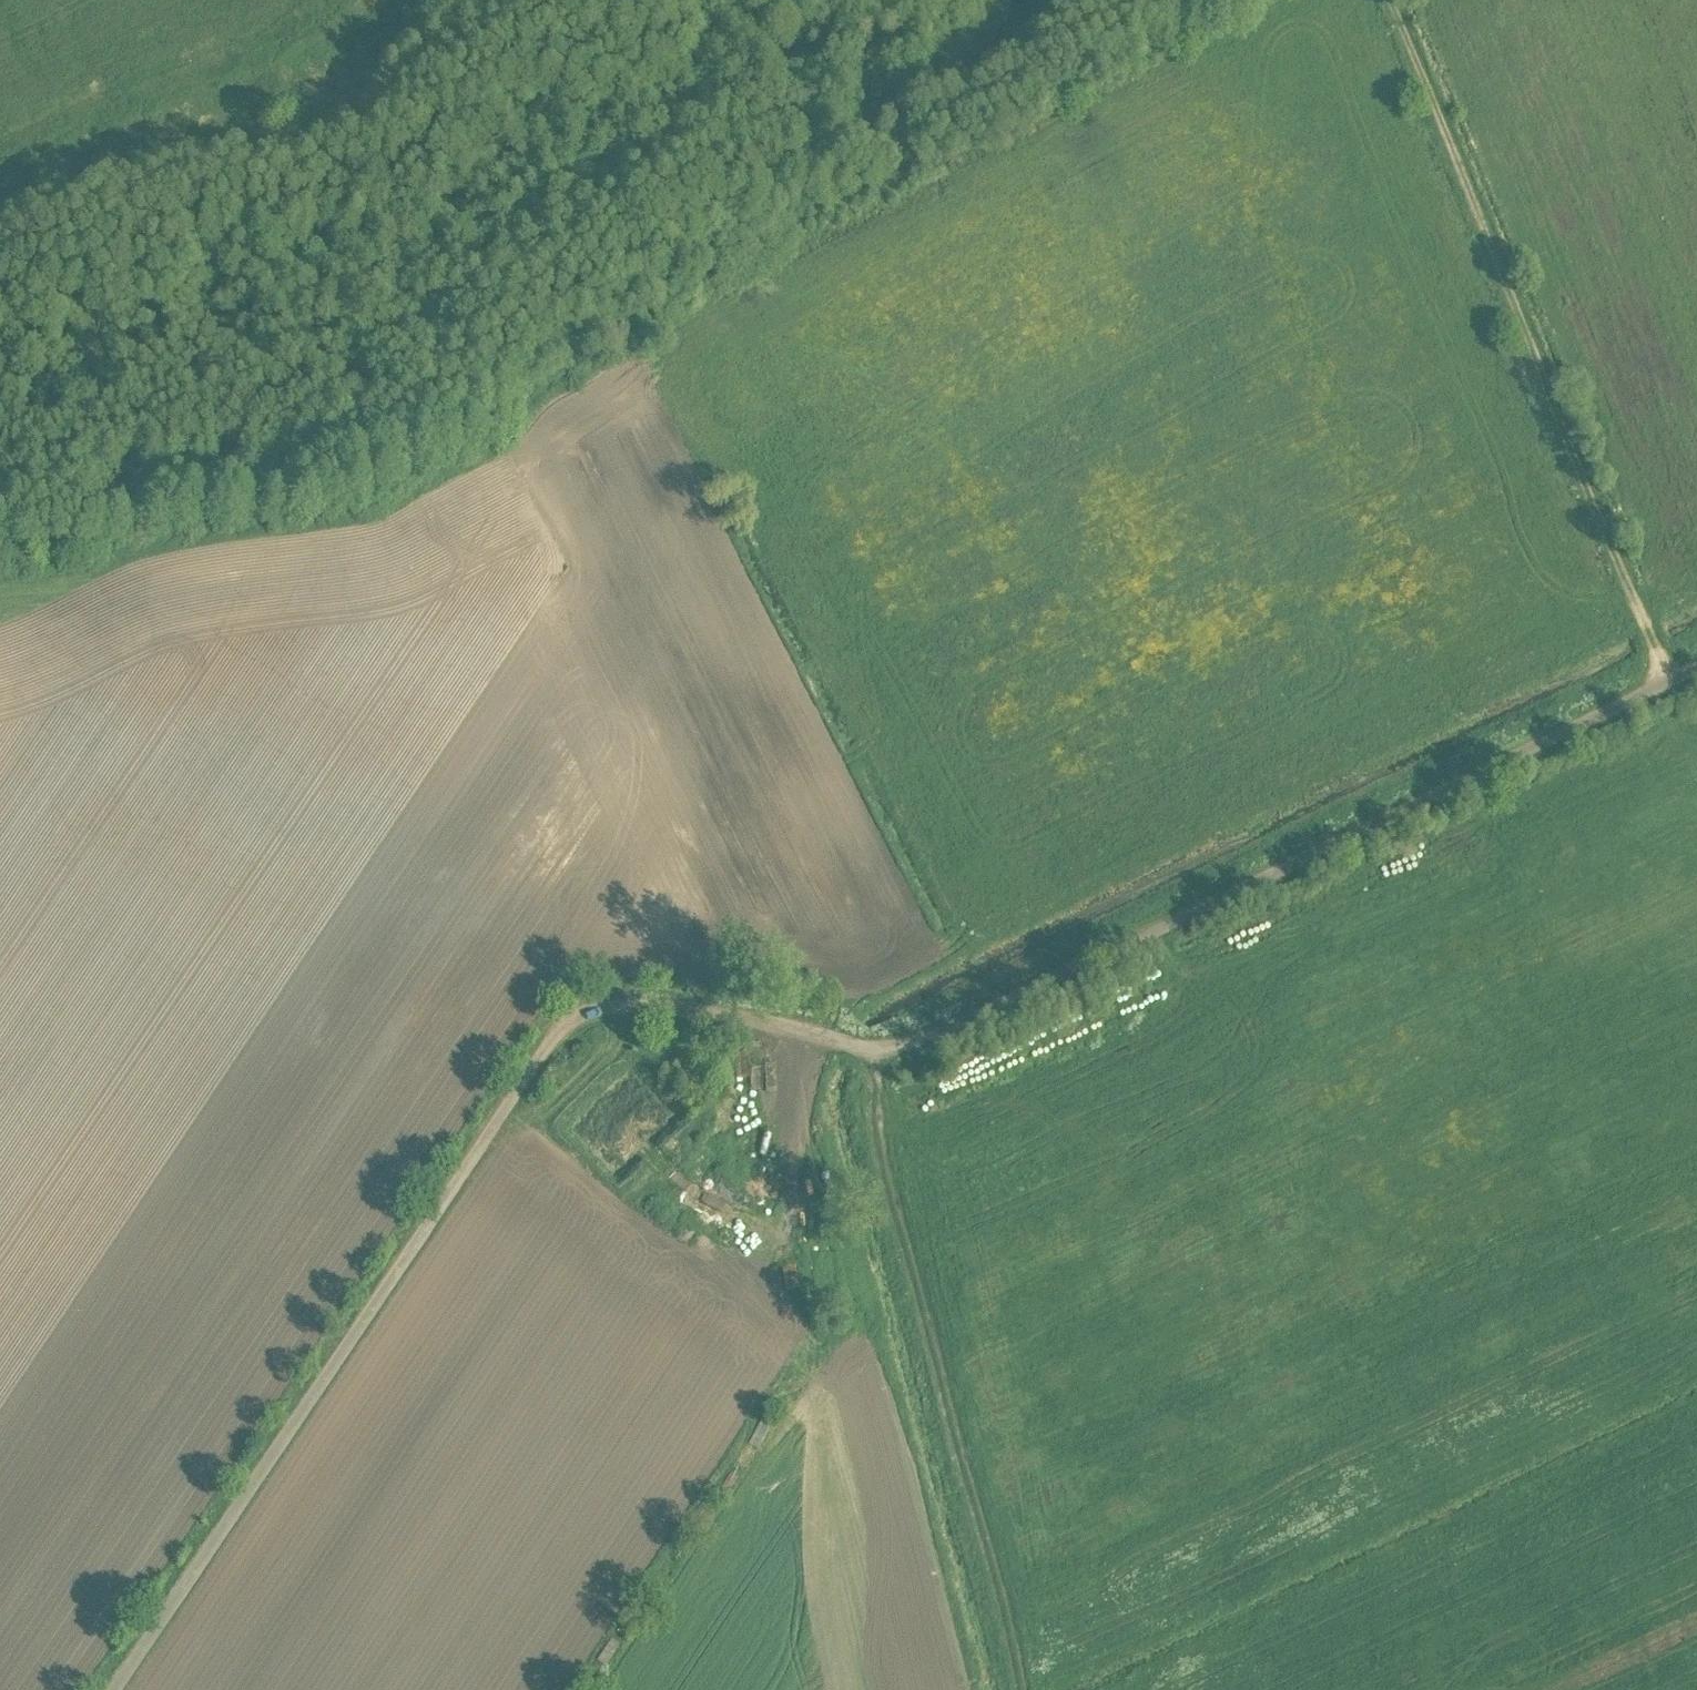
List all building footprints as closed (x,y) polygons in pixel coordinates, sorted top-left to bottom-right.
[(823,1280),(831,1280),(831,1252),(823,1252),(823,1280)] [(793,1364),(797,1375),(816,1367),(812,1357),(793,1364)]
